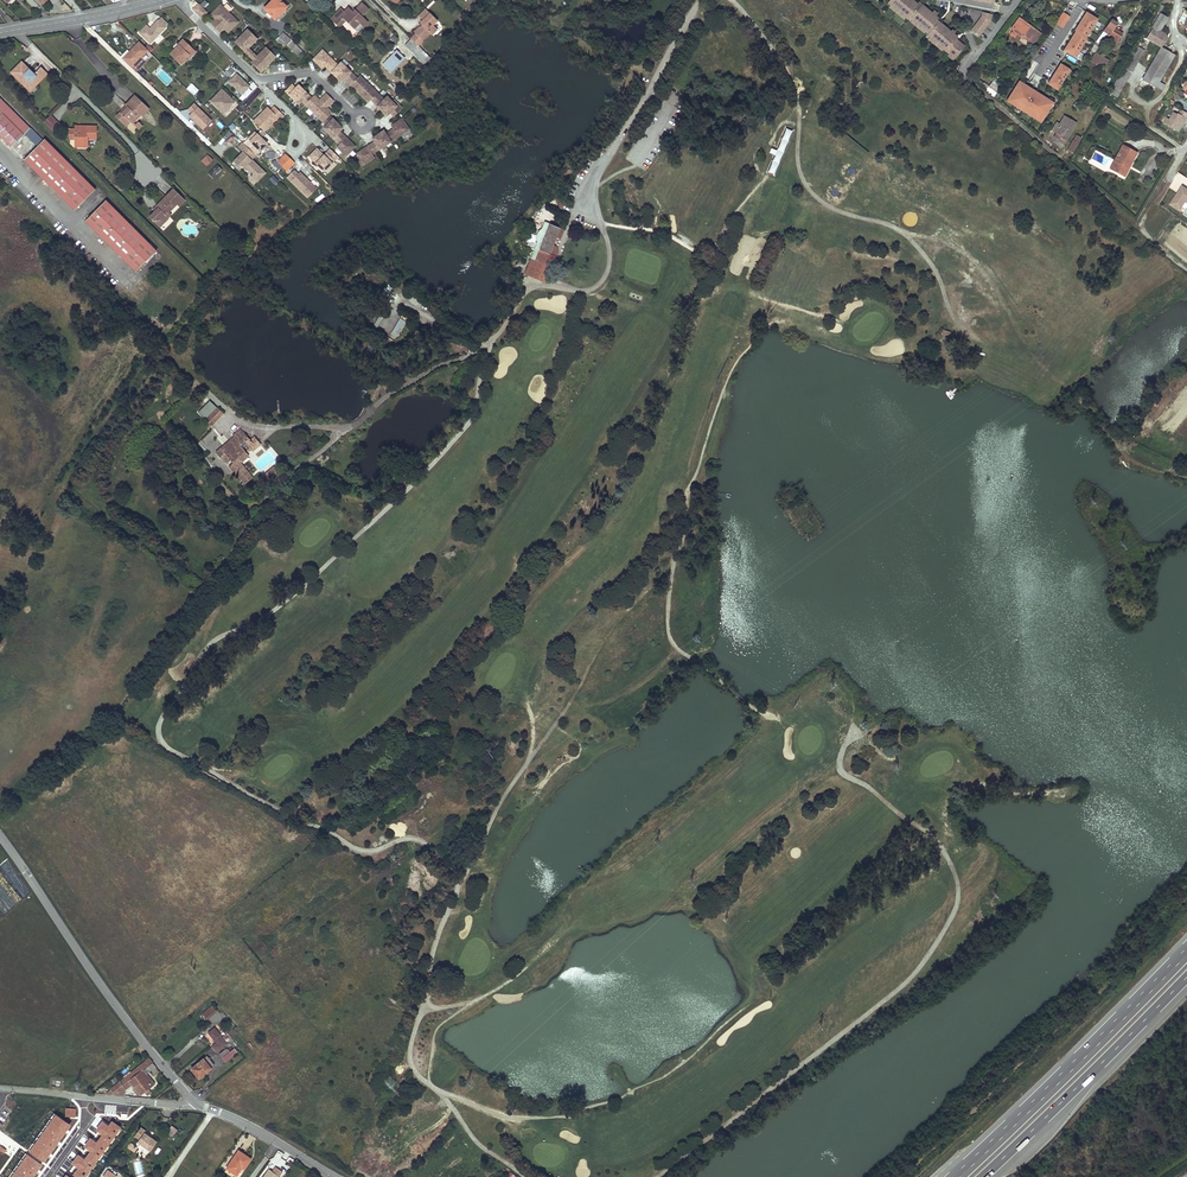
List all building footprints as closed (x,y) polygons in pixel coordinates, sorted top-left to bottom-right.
[(34,8),(38,5),(33,0),(26,0),(34,8)] [(264,10),(275,20),(286,8),(279,0),(276,0),(271,5),(269,4),(264,10)] [(889,2),(889,3),(890,2),(893,5),(893,6),(897,9),(898,9),(903,13),(902,14),(903,14),(906,17),(907,15),(912,10),(910,8),(916,2),(915,2),(914,0),(886,0),(889,2)] [(910,8),(912,10),(913,11),(920,2),(921,4),(923,2),(921,0),(917,0),(915,2),(916,2),(910,8)] [(889,2),(888,4),(901,16),(903,14),(902,14),(903,13),(898,9),(897,9),(893,6),(893,5),(890,2),(889,3),(889,2)] [(920,2),(913,11),(912,10),(907,15),(910,17),(911,16),(916,21),(915,22),(920,25),(924,28),(923,29),(926,31),(931,26),(929,25),(936,16),(934,14),(930,11),(921,4),(920,2)] [(362,3),(355,10),(362,17),(369,9),(362,3)] [(198,4),(193,10),(200,16),(205,11),(198,4)] [(221,5),(210,16),(215,20),(217,18),(222,22),(229,14),(228,13),(232,9),(227,4),(223,7),(221,5)] [(1164,6),(1160,4),(1142,35),(1146,38),(1160,12),(1164,6)] [(1171,9),(1164,5),(1164,6),(1160,12),(1167,16),(1171,9)] [(344,12),(334,23),(339,28),(345,22),(354,30),(357,33),(363,27),(368,23),(362,17),(355,10),(353,12),(349,8),(344,12)] [(341,9),(330,19),(334,23),(344,12),(341,9)] [(1186,9),(1178,22),(1186,27),(1186,9)] [(425,10),(418,16),(423,21),(429,14),(425,10)] [(972,27),(980,32),(989,20),(991,14),(981,11),(980,16),(972,27)] [(1086,37),(1097,18),(1086,11),(1074,30),(1075,30),(1086,37)] [(1063,12),(1055,23),(1062,28),(1070,17),(1063,12)] [(1146,38),(1149,39),(1161,47),(1162,44),(1167,36),(1159,31),(1167,16),(1160,12),(1146,38)] [(229,14),(222,22),(226,26),(224,29),(228,33),(238,22),(229,14)] [(429,14),(423,21),(420,23),(422,26),(419,29),(418,28),(414,32),(416,35),(411,39),(418,46),(423,41),(422,41),(430,33),(432,35),(437,30),(432,26),(437,22),(429,14)] [(910,17),(908,19),(922,30),(923,29),(924,28),(920,25),(915,22),(916,21),(911,16),(910,17)] [(936,16),(929,25),(931,26),(932,27),(938,21),(939,22),(940,20),(936,16)] [(167,23),(161,18),(158,20),(164,26),(167,23)] [(211,24),(216,28),(222,22),(217,18),(215,20),(211,24)] [(1111,19),(1100,35),(1096,42),(1094,45),(1091,49),(1091,50),(1094,52),(1097,48),(1100,49),(1105,40),(1102,38),(1105,32),(1108,34),(1107,37),(1111,39),(1113,37),(1118,40),(1122,33),(1113,28),(1117,22),(1111,19)] [(150,44),(166,28),(164,26),(158,20),(150,29),(146,26),(139,33),(150,44)] [(1040,33),(1023,20),(1021,23),(1017,20),(1011,28),(1013,29),(1022,36),(1023,34),(1034,42),(1040,33)] [(938,21),(932,27),(931,26),(926,31),(925,33),(928,36),(928,35),(934,39),(933,40),(937,44),(938,43),(942,46),(941,47),(944,49),(948,44),(947,43),(954,35),(951,32),(948,30),(945,27),(939,22),(938,21)] [(222,22),(216,28),(220,32),(224,29),(226,26),(222,22)] [(437,22),(432,26),(437,30),(441,26),(437,22)] [(970,29),(978,35),(980,32),(972,27),(970,29)] [(1022,36),(1013,29),(1010,33),(1019,39),(1022,36)] [(248,30),(235,42),(245,52),(248,48),(257,39),(248,30)] [(1074,57),(1087,38),(1086,37),(1075,30),(1063,50),(1074,57)] [(283,33),(278,37),(297,56),(302,51),(283,33)] [(927,35),(926,37),(940,49),(941,47),(942,46),(938,43),(937,44),(933,40),(934,39),(928,35),(928,36),(927,35)] [(954,35),(947,43),(948,44),(950,46),(955,39),(954,38),(956,36),(954,35)] [(411,39),(405,46),(425,65),(431,58),(418,46),(411,39)] [(955,39),(950,46),(948,44),(944,49),(947,52),(947,51),(953,56),(962,45),(955,39)] [(183,41),(171,55),(181,64),(186,60),(185,59),(193,51),(183,41)] [(127,50),(121,57),(132,67),(147,51),(139,42),(129,52),(127,50)] [(1145,50),(1136,45),(1119,74),(1112,85),(1121,90),(1145,50)] [(1175,54),(1161,47),(1142,79),(1156,87),(1175,54)] [(245,52),(254,61),(257,57),(248,48),(245,52)] [(254,61),(252,63),(261,72),(275,57),(266,48),(257,57),(254,61)] [(193,51),(185,59),(186,60),(187,61),(195,53),(193,51)] [(322,51),(313,60),(322,69),(325,66),(331,59),(322,51)] [(1104,58),(1095,53),(1090,61),(1099,66),(1102,62),(1104,58)] [(325,66),(329,70),(335,63),(331,59),(325,66)] [(23,63),(13,73),(26,87),(27,86),(32,90),(48,74),(42,68),(34,75),(23,63)] [(329,70),(331,73),(338,66),(335,63),(329,70)] [(338,66),(331,73),(336,77),(346,68),(341,63),(338,66)] [(1060,64),(1048,84),(1057,90),(1058,88),(1060,84),(1065,75),(1068,71),(1069,70),(1060,64)] [(346,68),(336,77),(341,82),(344,79),(350,72),(346,68)] [(350,72),(344,79),(347,82),(353,75),(350,72)] [(228,83),(241,94),(250,85),(236,73),(228,83)] [(32,90),(27,86),(26,87),(32,92),(49,75),(48,74),(32,90)] [(353,75),(347,82),(351,86),(357,79),(353,75)] [(357,79),(351,86),(359,94),(368,85),(360,76),(357,79)] [(1156,87),(1142,79),(1139,86),(1152,93),(1156,87)] [(998,94),(1001,97),(1006,90),(1002,87),(1003,85),(996,80),(988,91),(996,98),(998,94)] [(1020,80),(1008,97),(1013,100),(1011,103),(1016,106),(1020,109),(1025,113),(1030,115),(1034,119),(1036,116),(1041,120),(1053,103),(1052,103),(1047,100),(1025,84),(1021,81),(1020,80)] [(186,88),(194,95),(199,89),(191,82),(186,88)] [(285,92),(289,95),(295,88),(292,85),(285,92)] [(289,95),(294,100),(303,90),(298,85),(295,88),(289,95)] [(368,85),(359,94),(368,103),(371,100),(377,94),(368,85)] [(210,101),(225,115),(236,103),(222,89),(210,101)] [(294,100),(298,104),(302,101),(308,95),(303,90),(294,100)] [(11,148),(33,126),(0,93),(0,137),(11,148)] [(326,94),(320,101),(323,104),(330,98),(326,94)] [(377,94),(371,100),(375,104),(381,97),(377,94)] [(302,101),(305,105),(312,98),(308,95),(302,101)] [(120,107),(124,103),(118,96),(113,100),(120,107)] [(149,109),(135,96),(126,106),(127,107),(117,118),(126,127),(130,122),(132,124),(136,120),(140,116),(142,117),(149,109)] [(312,98),(305,105),(314,114),(323,104),(320,101),(316,97),(314,96),(312,98)] [(381,97),(375,104),(377,107),(384,100),(381,97)] [(384,100),(377,107),(382,111),(392,102),(387,97),(384,100)] [(330,98),(323,104),(327,108),(333,101),(330,98)] [(396,106),(390,113),(393,117),(394,117),(396,114),(402,108),(394,100),(392,102),(396,106)] [(392,102),(382,111),(387,116),(390,113),(396,106),(392,102)] [(189,117),(203,131),(212,121),(195,104),(187,111),(192,114),(189,117)] [(314,114),(323,122),(329,116),(332,113),(331,112),(327,108),(323,104),(314,114)] [(254,121),(265,131),(271,125),(274,128),(281,121),(280,120),(284,116),(275,107),(271,111),(264,118),(261,114),(254,121)] [(261,114),(264,118),(271,111),(268,107),(261,114)] [(1181,131),(1186,115),(1186,112),(1180,109),(1178,112),(1173,110),(1170,118),(1166,117),(1163,124),(1181,131)] [(1076,123),(1064,115),(1060,123),(1057,122),(1052,130),(1056,133),(1054,136),(1061,140),(1062,138),(1066,140),(1076,123)] [(323,122),(326,125),(333,119),(329,116),(323,122)] [(44,124),(53,133),(60,126),(51,117),(44,124)] [(323,129),(328,134),(338,124),(333,119),(326,125),(323,129)] [(393,129),(398,137),(409,130),(402,119),(391,126),(393,129)] [(143,128),(136,120),(132,124),(140,131),(143,128)] [(338,124),(328,134),(333,138),(339,132),(342,128),(338,124)] [(97,126),(86,126),(86,129),(75,129),(69,129),(69,139),(74,139),(74,143),(79,147),(88,147),(88,139),(97,139),(97,126)] [(785,127),(777,149),(771,147),(769,153),(773,155),(766,172),(774,175),(792,130),(785,127)] [(389,132),(394,140),(398,137),(393,129),(389,132)] [(263,130),(258,135),(261,138),(266,133),(263,130)] [(378,135),(385,146),(391,142),(386,134),(383,131),(378,135)] [(251,149),(250,150),(255,156),(267,144),(263,140),(261,138),(258,135),(255,132),(247,140),(250,142),(254,146),(251,149)] [(339,132),(333,138),(336,141),(342,134),(339,132)] [(386,134),(391,142),(394,140),(389,132),(386,134)] [(230,142),(235,137),(232,133),(227,138),(230,142)] [(342,134),(336,141),(339,145),(346,138),(342,134)] [(374,142),(380,150),(385,146),(378,135),(372,138),(374,142)] [(339,145),(337,147),(346,156),(352,150),(355,147),(346,138),(339,145)] [(1072,138),(1066,149),(1072,153),(1078,142),(1072,138)] [(95,190),(44,139),(24,160),(74,210),(95,190)] [(374,142),(371,144),(377,152),(380,150),(374,142)] [(371,144),(367,147),(372,155),(377,152),(371,144)] [(1137,152),(1123,145),(1115,160),(1118,162),(1114,170),(1125,177),(1130,168),(1129,167),(1127,166),(1128,164),(1130,165),(1137,152)] [(356,154),(364,165),(374,158),(372,155),(367,147),(356,154)] [(317,149),(309,157),(324,171),(334,161),(338,157),(330,149),(326,153),(327,154),(325,157),(317,149)] [(233,162),(258,183),(266,175),(243,153),(233,162)] [(284,155),(277,163),(286,172),(285,172),(288,175),(291,172),(288,170),(293,164),(284,155)] [(212,160),(207,156),(202,161),(206,165),(212,160)] [(1118,162),(1115,160),(1110,168),(1114,170),(1118,162)] [(208,173),(213,178),(223,169),(217,164),(208,173)] [(287,178),(291,182),(298,175),(294,171),(287,178)] [(298,175),(291,182),(308,198),(316,189),(309,181),(308,182),(306,180),(307,179),(300,173),(298,175)] [(273,174),(268,178),(274,185),(279,181),(273,174)] [(1172,199),(1182,205),(1185,200),(1186,201),(1186,190),(1186,189),(1186,188),(1186,187),(1182,184),(1172,199)] [(183,200),(172,189),(156,207),(157,208),(154,211),(149,217),(153,221),(155,219),(160,224),(167,217),(170,214),(168,212),(175,204),(177,206),(183,200)] [(1172,199),(1170,203),(1180,209),(1182,205),(1172,199)] [(156,250),(105,200),(85,220),(135,271),(156,250)] [(533,255),(528,267),(548,275),(557,254),(551,252),(552,248),(554,243),(557,236),(561,227),(553,224),(538,257),(533,255)] [(567,229),(561,227),(557,236),(563,239),(567,229)] [(551,252),(557,254),(561,246),(554,243),(552,248),(551,252)] [(548,275),(528,267),(526,271),(546,280),(548,275)] [(387,296),(392,292),(386,285),(382,289),(387,296)] [(399,317),(390,333),(398,338),(407,322),(399,317)] [(946,332),(943,342),(951,345),(954,334),(946,332)] [(217,407),(205,419),(210,424),(222,412),(217,407)] [(250,439),(249,438),(239,428),(232,434),(233,435),(227,441),(229,443),(218,454),(224,461),(228,457),(233,462),(229,466),(234,472),(235,471),(245,481),(250,477),(238,464),(239,463),(247,455),(245,453),(250,448),(246,443),(250,439)] [(251,436),(249,438),(250,439),(246,443),(250,448),(245,453),(247,455),(248,456),(260,445),(251,436)] [(229,443),(227,441),(216,452),(218,454),(229,443)] [(251,476),(239,463),(238,464),(250,477),(251,476)] [(272,472),(269,469),(263,474),(269,482),(280,473),(276,468),(272,472)] [(216,1011),(212,1006),(203,1014),(207,1018),(216,1011)] [(217,1044),(224,1038),(216,1028),(209,1034),(217,1044)] [(214,1048),(225,1039),(224,1038),(217,1044),(213,1046),(214,1048)] [(229,1044),(225,1039),(214,1048),(218,1053),(229,1044)] [(232,1057),(229,1053),(226,1055),(224,1052),(221,1054),(226,1061),(232,1057)] [(207,1057),(192,1069),(198,1078),(207,1071),(206,1070),(213,1065),(207,1057)] [(150,1059),(106,1095),(116,1096),(126,1097),(126,1093),(124,1091),(132,1084),(141,1095),(155,1084),(146,1073),(144,1075),(141,1072),(152,1062),(150,1059)] [(146,1073),(155,1066),(152,1062),(141,1072),(144,1075),(146,1073)] [(384,1082),(390,1088),(395,1082),(389,1076),(384,1082)] [(71,1125),(55,1114),(31,1150),(46,1161),(71,1125)] [(111,1122),(108,1126),(102,1121),(95,1130),(101,1134),(97,1140),(89,1134),(81,1146),(89,1151),(84,1158),(78,1154),(72,1163),(79,1168),(74,1175),(77,1176),(84,1176),(119,1127),(111,1122)] [(166,1132),(173,1137),(178,1130),(172,1125),(166,1132)] [(141,1126),(135,1135),(140,1138),(138,1141),(151,1150),(157,1140),(144,1132),(146,1130),(141,1126)] [(134,1152),(138,1148),(131,1143),(127,1147),(134,1152)] [(238,1151),(227,1168),(237,1175),(242,1167),(245,1168),(251,1159),(238,1151)] [(26,1154),(12,1176),(34,1176),(42,1164),(26,1154)] [(279,1175),(267,1168),(262,1176),(278,1176),(279,1175)]
